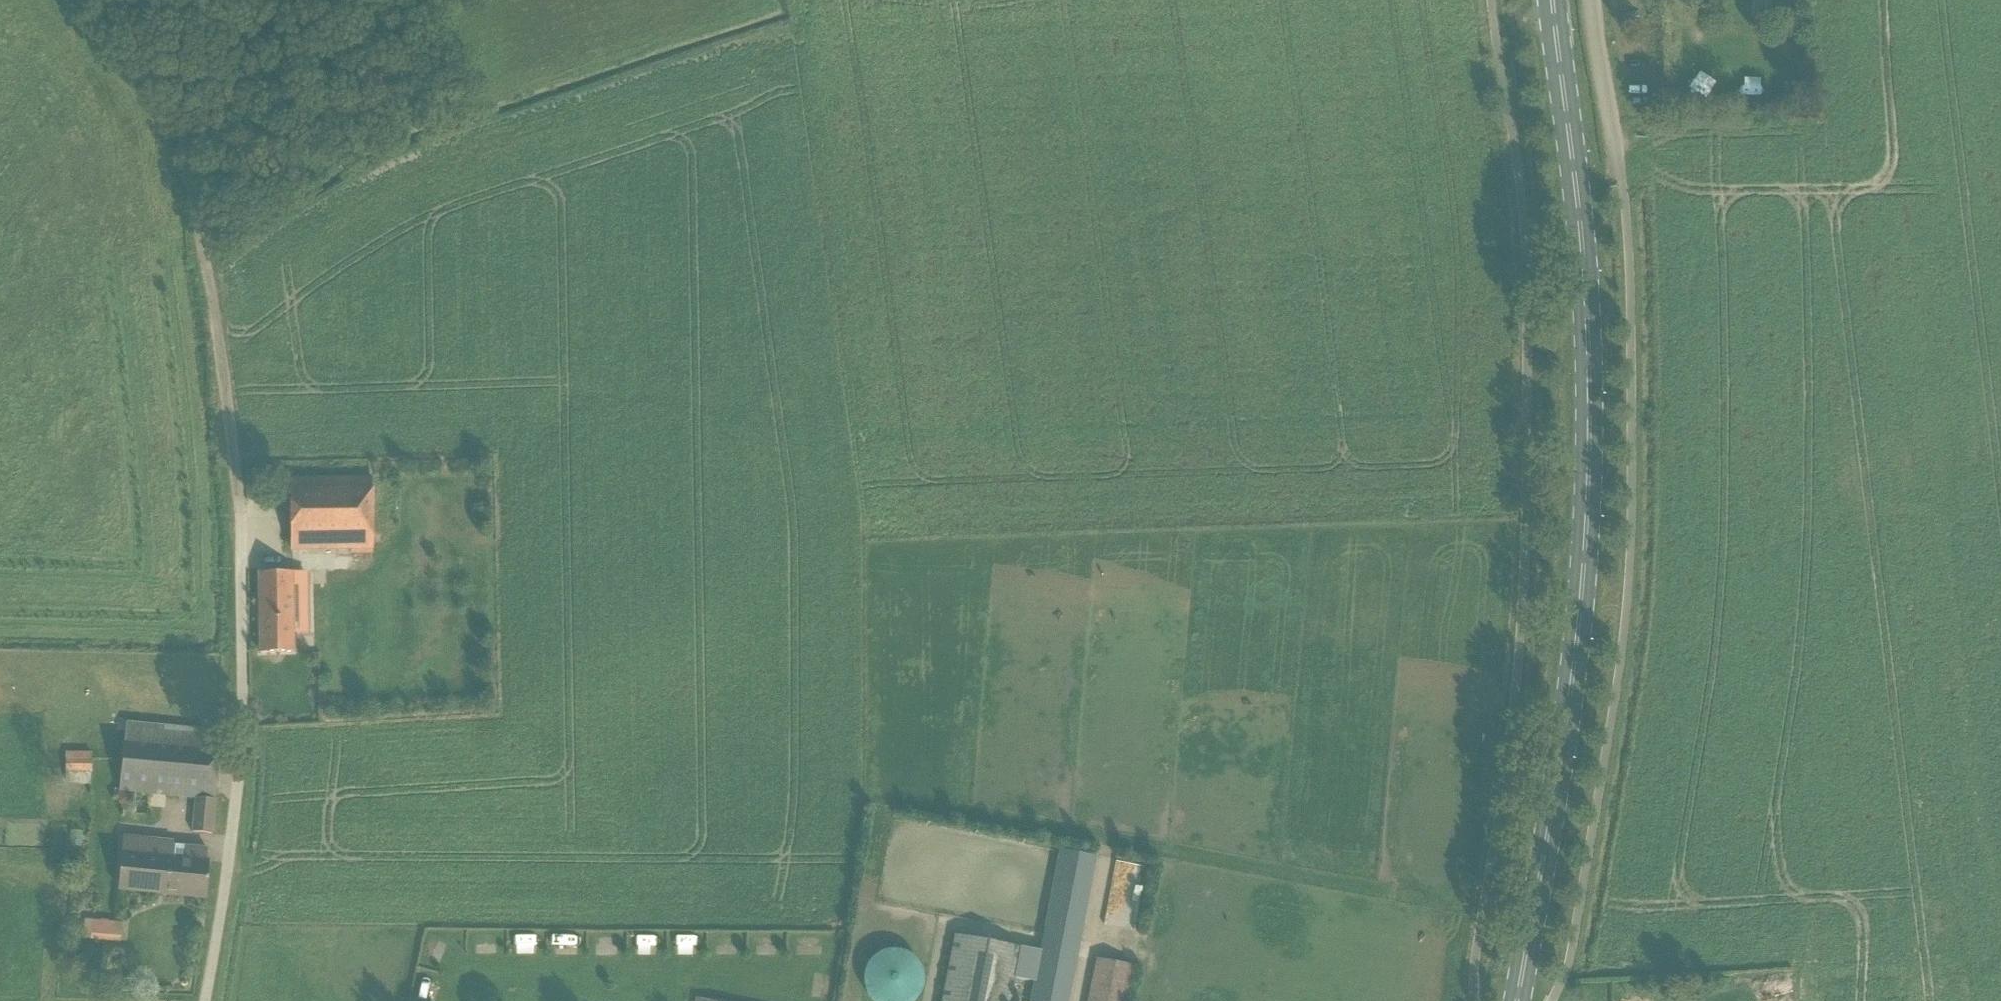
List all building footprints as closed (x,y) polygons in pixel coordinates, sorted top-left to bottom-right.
[(291,550),(311,549),(373,548),(371,478),(310,480),(290,480),(291,550)] [(293,653),(292,573),(258,573),(259,653),(293,653)] [(192,832),(212,834),(221,732),(127,723),(125,735),(124,735),(118,792),(195,799),(192,832)] [(91,783),(91,773),(92,759),(64,759),(65,772),(68,772),(68,782),(91,783)] [(118,889),(206,898),(209,862),(205,861),(207,849),(173,845),(173,841),(123,835),(118,889)] [(1081,941),(1096,857),(1058,850),(1029,1000),(1069,1000),(1081,941)] [(120,924),(83,921),(82,938),(119,942),(120,924)] [(514,935),(514,955),(539,954),(539,935),(514,935)] [(613,953),(612,935),(596,936),(596,954),(613,953)] [(1021,948),(954,935),(941,1000),(1010,1000),(1021,948)] [(635,937),(636,955),(655,954),(654,936),(635,937)] [(897,949),(891,949),(885,950),(879,952),(875,955),(871,958),(868,962),(866,966),(864,971),(863,977),(863,983),(864,989),(866,994),(868,997),(871,1000),(915,1000),(916,1000),(919,996),(922,990),(923,984),(924,979),(923,974),(922,969),(920,965),(917,960),(913,956),(908,953),(903,951),(897,949)] [(1133,967),(1095,960),(1087,1000),(1126,1000),(1133,967)]
